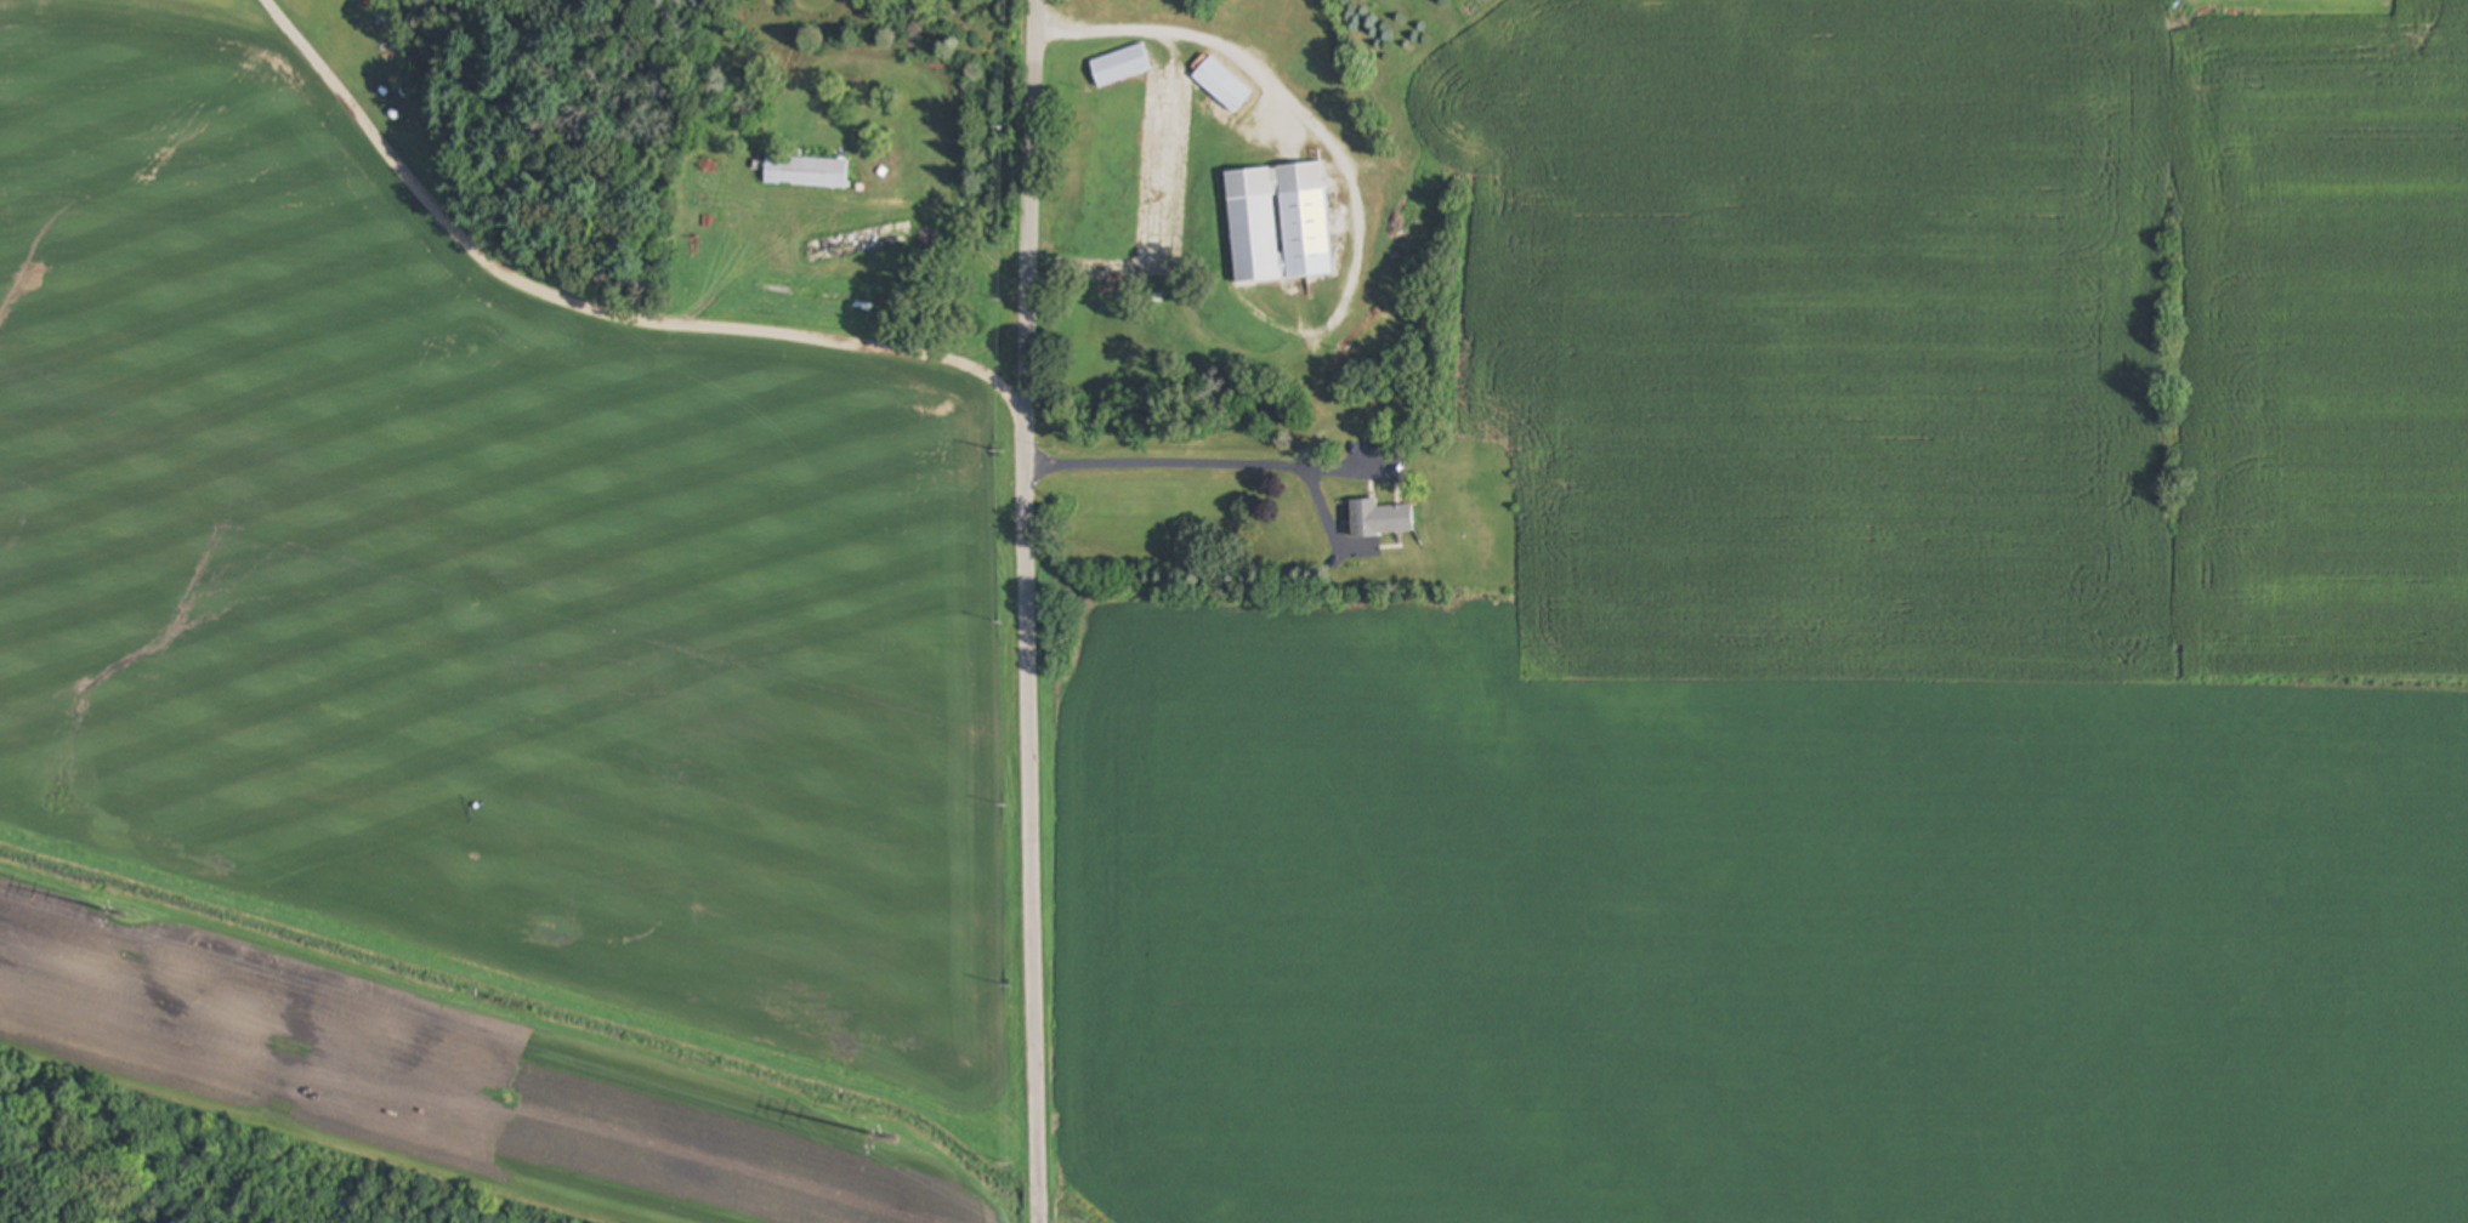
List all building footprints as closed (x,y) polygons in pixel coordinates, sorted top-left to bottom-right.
[(1090,62),(1097,89),(1151,73),(1142,47),(1090,62)] [(1233,115),(1251,97),(1214,60),(1196,79),(1233,115)] [(846,189),(847,160),(766,157),(765,186),(846,189)] [(1334,279),(1325,166),(1228,174),(1237,287),(1334,279)] [(1353,497),(1357,541),(1384,539),(1380,495),(1353,497)]
